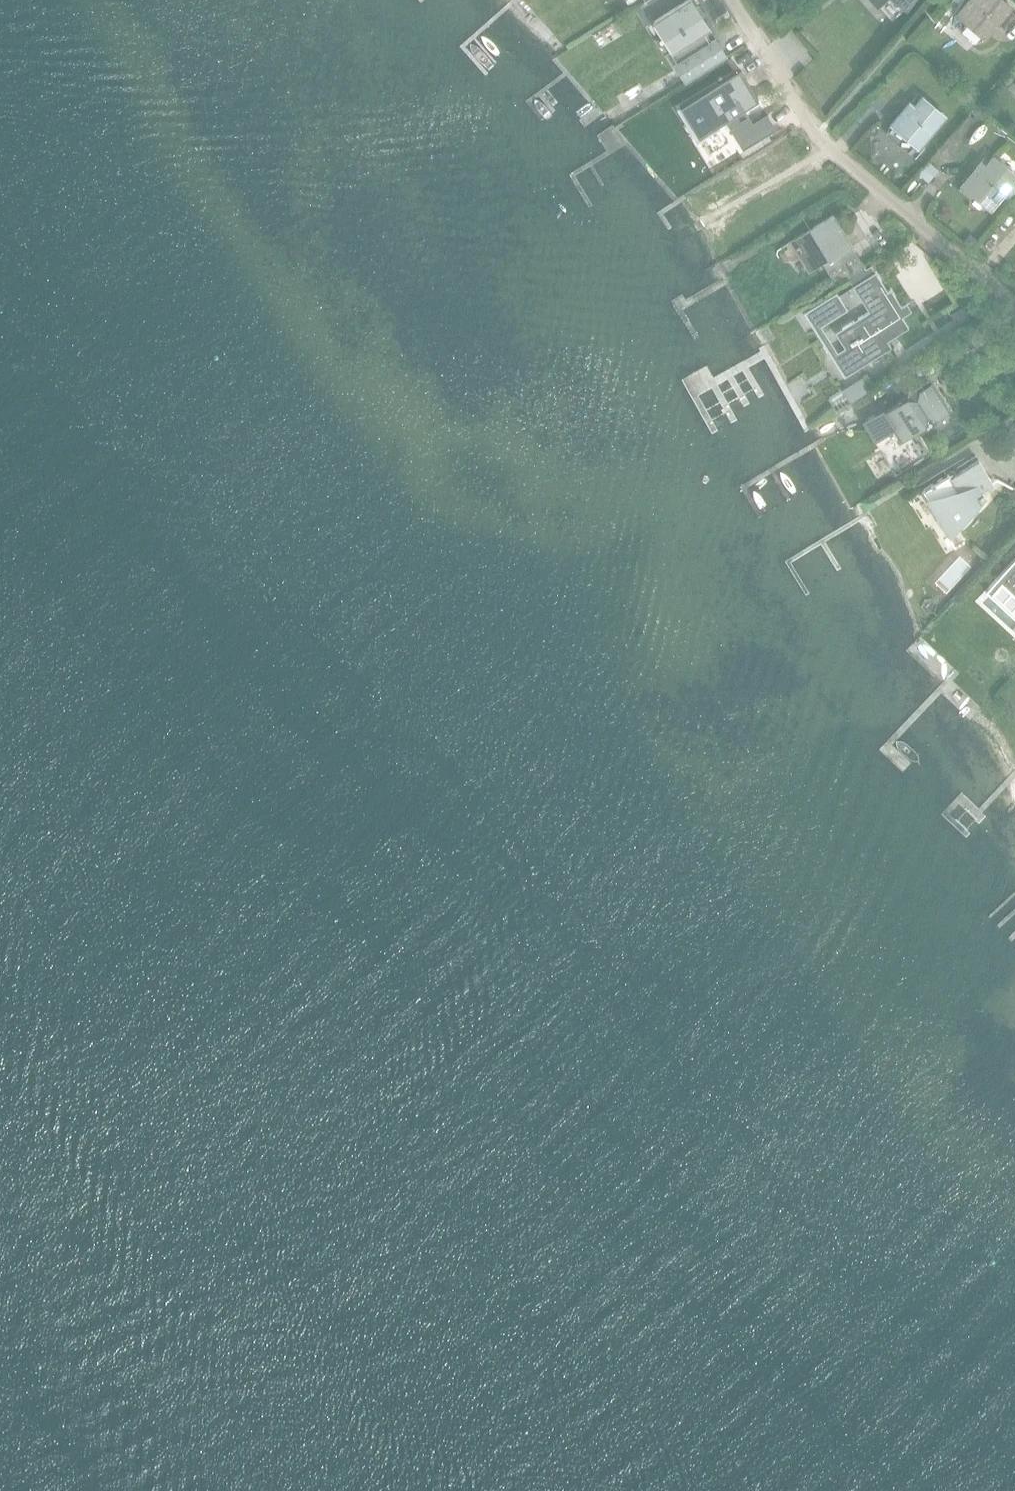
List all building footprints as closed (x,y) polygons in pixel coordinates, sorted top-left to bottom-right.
[(624,1),(630,11),(648,0),(623,0),(624,1)] [(703,32),(707,30),(689,0),(687,0),(652,21),(671,52),(672,51),(679,62),(673,65),(683,82),(724,57),(714,40),(709,43),(703,32)] [(877,4),(878,3),(891,17),(902,7),(904,8),(910,0),(873,0),(877,4)] [(1011,6),(1004,0),(968,0),(957,13),(985,37),(996,23),(1004,29),(1014,15),(1014,14),(1008,9),(1011,6)] [(739,71),(680,107),(690,123),(701,117),(709,130),(724,121),(743,151),(775,132),(766,118),(752,127),(746,118),(739,123),(734,114),(756,100),(739,71)] [(913,104),(909,101),(890,123),(918,147),(945,116),(921,95),(913,104)] [(1014,178),(1014,175),(993,156),(985,166),(981,162),(962,184),(990,208),(1004,191),(1007,192),(1008,192),(1009,192),(1010,192),(1012,192),(1012,191),(1014,190),(1014,189),(1014,188),(1014,184),(1014,183),(1013,181),(1014,178)] [(851,246),(833,216),(792,241),(810,271),(822,264),(835,284),(863,266),(851,246)] [(968,233),(962,240),(970,247),(976,240),(977,239),(969,232),(968,233)] [(875,271),(852,286),(863,302),(868,311),(835,333),(844,348),(837,353),(850,373),(891,347),(889,344),(887,341),(909,327),(902,316),(901,316),(905,313),(901,306),(890,289),(887,291),(875,271)] [(836,291),(809,309),(820,327),(847,309),(836,291)] [(963,305),(951,313),(958,325),(970,317),(963,305)] [(932,381),(918,389),(916,386),(925,381),(924,380),(913,387),(909,386),(907,396),(884,410),(882,407),(862,419),(894,473),(923,455),(922,454),(919,456),(907,437),(924,426),(927,417),(937,419),(950,410),(932,381)] [(935,518),(946,535),(951,532),(980,501),(975,494),(993,484),(978,460),(951,477),(948,473),(922,489),(938,516),(935,518)] [(1000,581),(1014,595),(1014,565),(1000,581)]
